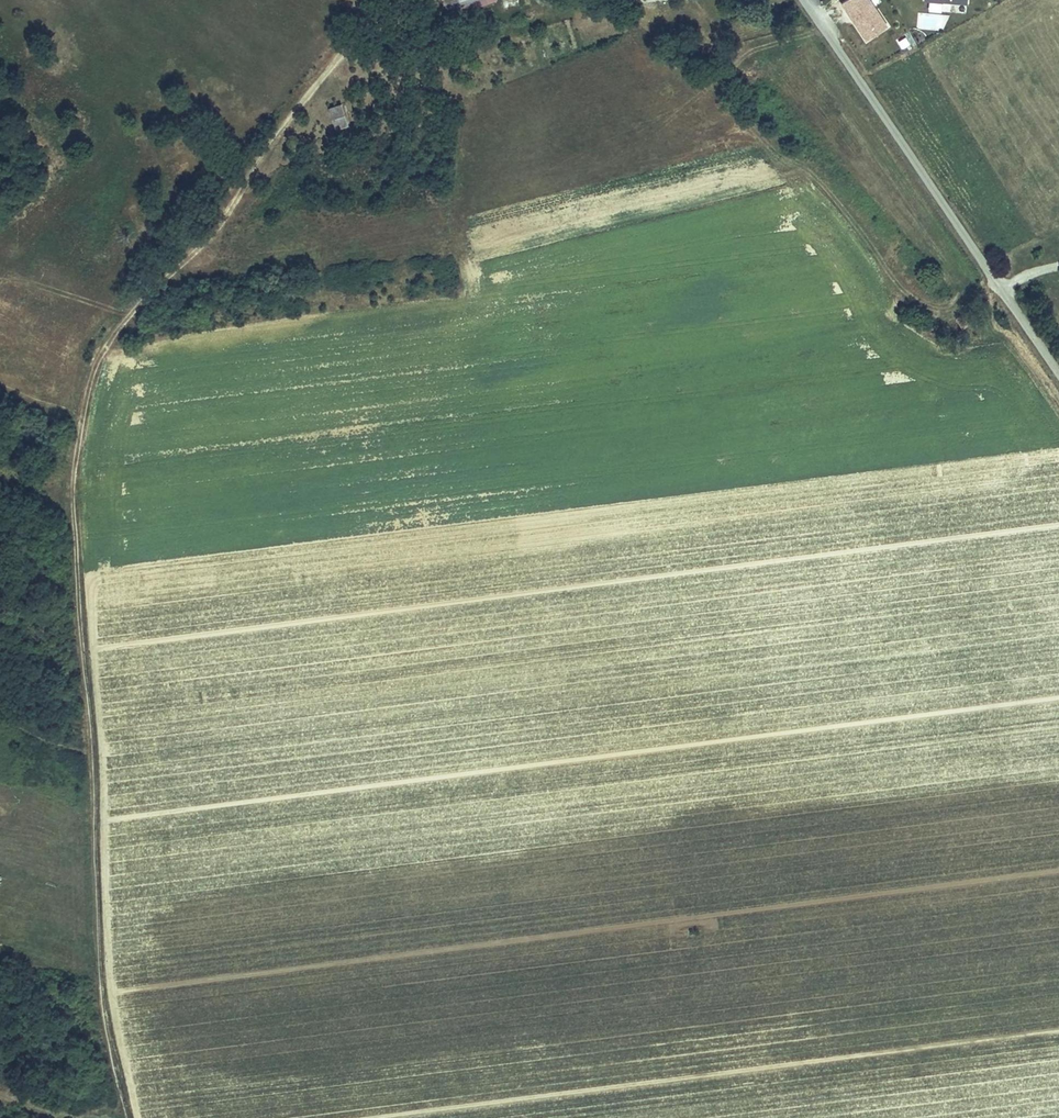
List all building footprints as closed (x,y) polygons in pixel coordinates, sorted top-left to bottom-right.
[(447,11),(474,0),(443,0),(447,11)] [(840,0),(865,41),(889,27),(873,0),(841,0),(840,0)] [(968,3),(968,0),(927,0),(929,0),(928,10),(950,11),(950,2),(968,3)] [(906,33),(895,38),(900,48),(910,43),(906,33)] [(341,102),(327,106),(335,129),(349,124),(341,102)] [(961,299),(969,310),(976,304),(969,293),(961,299)]
